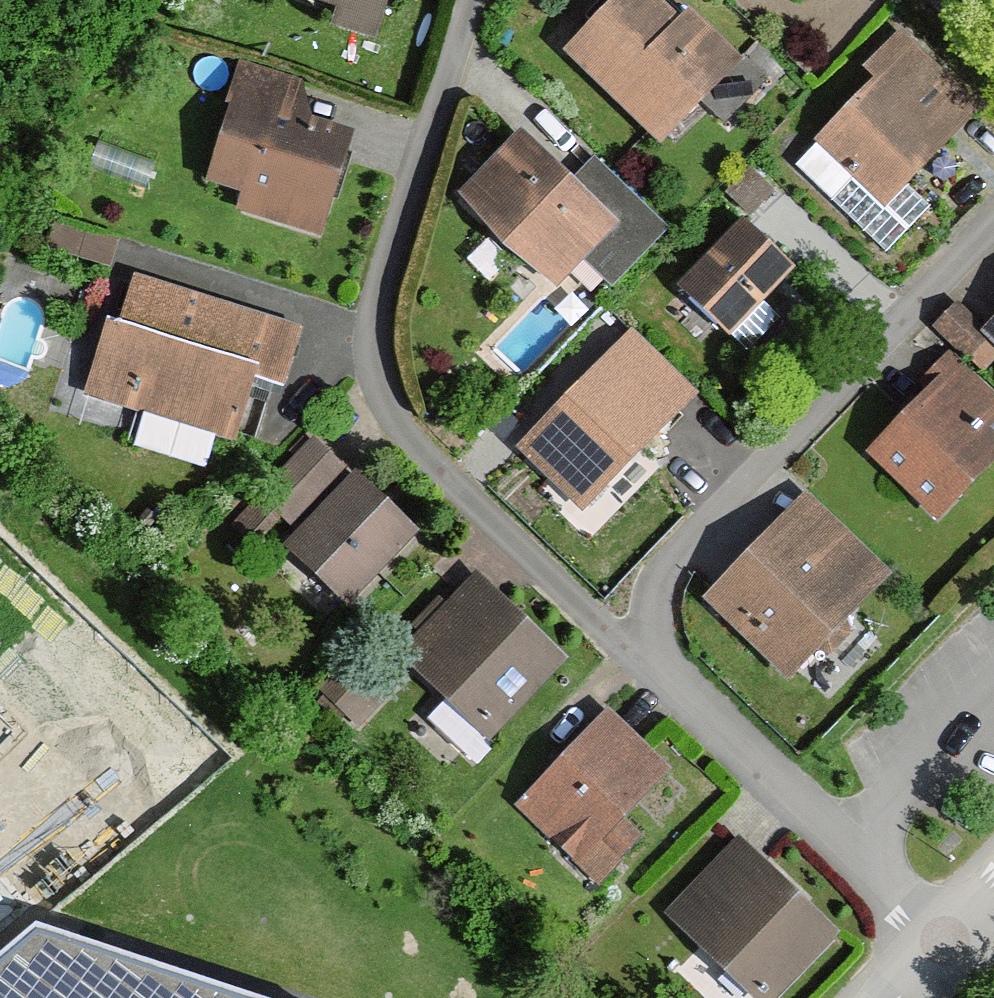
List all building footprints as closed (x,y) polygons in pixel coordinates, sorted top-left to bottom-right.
[(334,13),(328,33),(374,48),(390,0),(294,0),(334,13)] [(563,63),(655,151),(740,63),(687,13),(675,26),(648,0),(624,0),(563,63)] [(980,115),(904,36),(863,76),(873,86),(816,141),(821,147),(881,210),(910,182),(980,115)] [(239,73),(201,189),(238,201),(232,218),(322,247),(366,115),(239,73)] [(457,201),(552,291),(615,225),(520,135),(457,201)] [(936,210),(910,182),(881,210),(821,147),(797,171),(883,261),(936,210)] [(791,275),(740,226),(678,291),(730,340),(791,275)] [(136,278),(119,332),(289,384),(305,330),(136,278)] [(983,338),(993,348),(993,325),(983,338)] [(107,329),(85,400),(240,447),(262,377),(119,332),(107,329)] [(516,457),(582,518),(691,399),(626,338),(516,457)] [(957,372),(869,463),(938,529),(993,471),(993,407),(957,372)] [(248,504),(282,538),(339,482),(306,448),(248,504)] [(404,545),(339,482),(282,538),(268,552),(332,616),(404,545)] [(893,577),(805,496),(701,608),(789,689),(893,577)] [(558,673),(463,585),(386,667),(482,755),(558,673)] [(14,729),(0,716),(0,744),(14,729)] [(653,777),(591,719),(503,812),(591,894),(634,849),(608,824),(653,777)] [(653,919),(733,997),(765,997),(820,943),(724,848),(653,919)] [(32,935),(0,963),(0,997),(233,997),(32,935)]
